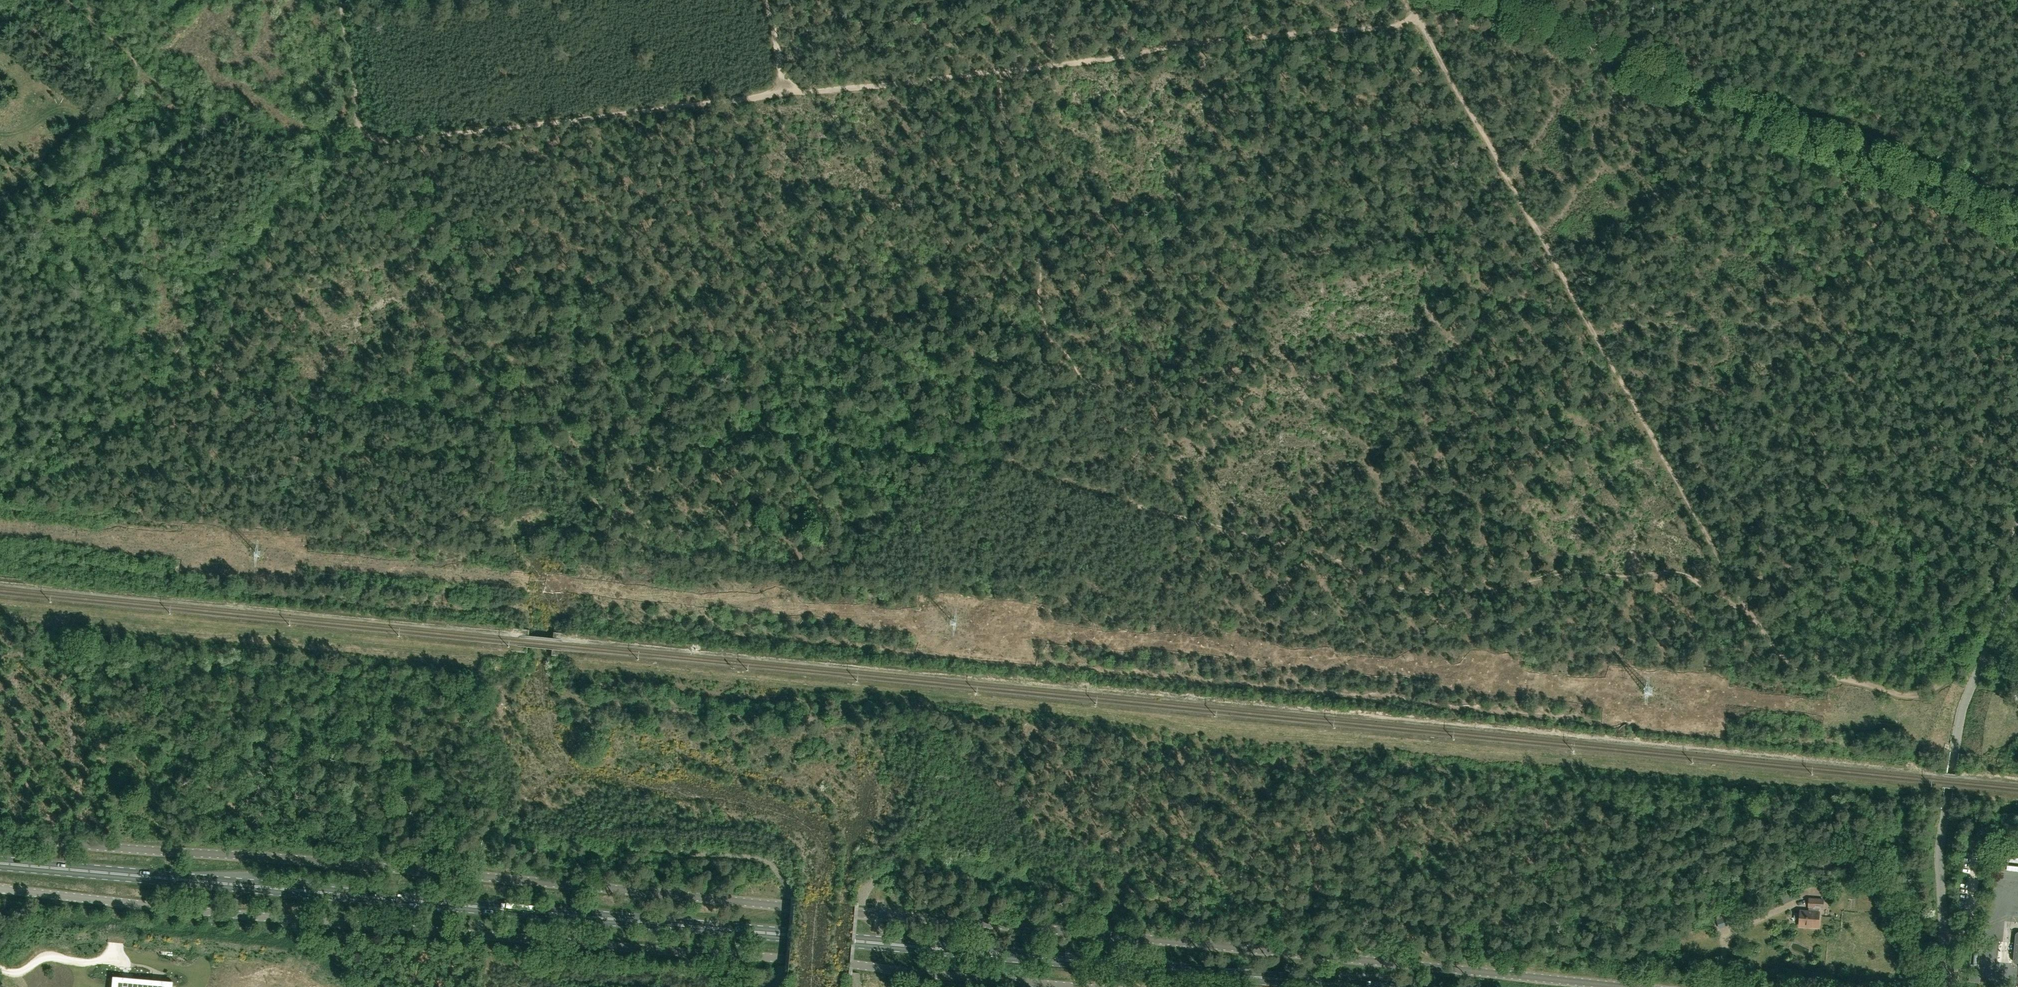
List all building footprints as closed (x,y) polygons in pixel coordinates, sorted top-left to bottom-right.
[(1633,723),(1630,728),(1639,733),(1642,728),(1633,723)] [(121,887),(123,878),(107,876),(106,885),(121,887)] [(1823,908),(1824,899),(1808,899),(1808,907),(1809,907),(1808,910),(1800,910),(1799,927),(1818,928),(1819,911),(1819,907),(1823,908)] [(1719,929),(1740,922),(1736,913),(1715,919),(1719,929)] [(123,979),(123,977),(113,976),(112,986),(173,986),(173,982),(163,981),(163,983),(123,979)]
